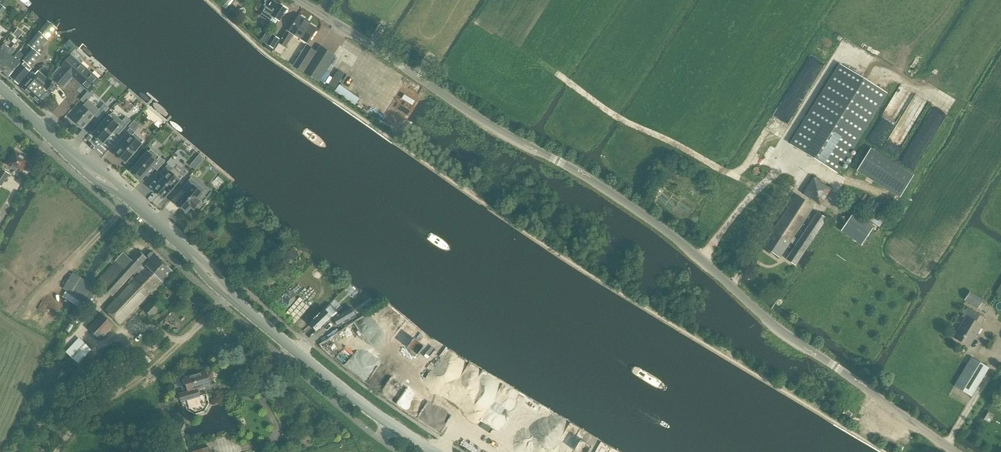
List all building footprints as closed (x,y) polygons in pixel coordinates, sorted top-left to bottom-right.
[(265,3),(266,6),(267,6),(264,11),(261,16),(276,26),(279,21),(287,9),(279,4),(279,5),(271,0),(268,0),(265,3)] [(306,20),(299,16),(290,31),(287,29),(279,43),(286,47),(294,34),(308,43),(317,29),(305,22),(306,20)] [(25,62),(11,78),(18,84),(30,71),(28,70),(41,55),(36,51),(46,38),(49,40),(55,33),(56,32),(46,23),(45,23),(39,31),(28,45),(33,49),(23,61),(25,62)] [(271,34),(265,43),(273,49),(285,30),(277,25),(276,26),(271,34)] [(17,28),(14,33),(19,38),(23,33),(17,28)] [(69,41),(64,47),(71,53),(73,54),(76,50),(77,49),(78,48),(70,40),(69,41)] [(0,47),(0,64),(12,49),(5,43),(1,48),(0,47)] [(335,57),(320,47),(316,52),(306,46),(294,66),(319,82),(335,57)] [(0,64),(0,69),(3,72),(14,59),(11,56),(16,50),(13,48),(12,49),(0,64)] [(64,68),(54,79),(63,87),(73,76),(89,91),(90,92),(100,81),(80,64),(85,58),(76,50),(73,54),(72,55),(71,56),(62,67),(64,68)] [(14,59),(3,72),(9,77),(21,62),(19,61),(23,56),(19,53),(14,59)] [(836,172),(885,93),(862,79),(841,65),(831,81),(791,145),(836,172)] [(57,66),(51,73),(54,75),(60,69),(57,66)] [(338,70),(328,86),(334,91),(345,74),(338,70)] [(35,75),(23,88),(40,104),(52,92),(53,93),(58,87),(50,80),(52,79),(49,76),(45,80),(41,76),(38,77),(35,75)] [(85,104),(72,119),(83,129),(95,116),(95,115),(100,120),(109,108),(104,104),(100,110),(89,100),(91,98),(94,95),(90,92),(89,91),(80,100),(85,104)] [(113,113),(93,135),(103,144),(110,136),(113,133),(114,131),(119,135),(131,121),(126,117),(122,121),(113,113)] [(119,151),(116,154),(125,163),(130,157),(131,158),(137,151),(137,150),(145,141),(130,128),(122,138),(127,142),(119,151)] [(151,149),(132,171),(141,180),(148,172),(151,169),(153,167),(157,171),(165,162),(151,149)] [(913,176),(870,149),(857,170),(900,197),(913,176)] [(16,152),(7,165),(21,174),(29,161),(16,152)] [(200,155),(196,159),(201,163),(205,159),(200,155)] [(161,183),(154,190),(164,199),(183,177),(168,164),(160,174),(165,178),(163,180),(161,183)] [(1,187),(10,174),(3,170),(0,174),(0,186),(1,187)] [(183,196),(177,204),(187,213),(191,207),(194,209),(201,202),(198,200),(206,190),(191,178),(183,187),(188,191),(186,193),(183,196)] [(813,178),(803,193),(820,205),(830,189),(813,178)] [(813,207),(796,196),(763,246),(780,257),(787,246),(793,250),(787,259),(795,265),(827,219),(817,213),(799,241),(793,237),(813,207)] [(866,211),(862,216),(879,228),(883,222),(866,211)] [(841,231),(861,245),(873,228),(854,215),(841,231)] [(238,225),(225,239),(232,245),(245,231),(238,225)] [(263,246),(250,261),(257,267),(269,252),(263,246)] [(142,263),(146,267),(152,272),(163,261),(154,253),(151,252),(146,257),(140,251),(131,260),(124,253),(98,281),(113,296),(142,263)] [(152,272),(146,267),(106,311),(122,325),(156,288),(157,289),(173,271),(163,261),(152,272)] [(322,265),(308,280),(314,286),(328,270),(322,265)] [(288,269),(276,283),(283,289),(295,275),(288,269)] [(63,288),(63,289),(66,291),(89,304),(98,288),(90,283),(84,280),(73,273),(63,288)] [(970,293),(965,300),(977,308),(982,301),(970,293)] [(162,313),(165,309),(154,299),(144,309),(152,317),(158,310),(162,313)] [(370,299),(359,307),(362,312),(377,303),(370,299)] [(329,304),(309,323),(318,332),(332,318),(334,318),(339,326),(356,316),(351,308),(339,315),(337,313),(337,311),(331,305),(329,305),(329,304)] [(954,338),(969,346),(981,326),(975,322),(980,315),(968,308),(962,317),(965,319),(954,338)] [(89,329),(101,341),(115,327),(103,314),(89,329)] [(143,353),(136,360),(144,368),(152,362),(143,353)] [(954,386),(971,397),(975,390),(989,368),(971,357),(958,379),(954,386)] [(184,375),(177,377),(175,380),(177,386),(180,387),(182,387),(184,393),(179,394),(182,402),(200,397),(198,389),(208,386),(204,372),(187,377),(184,375)]
